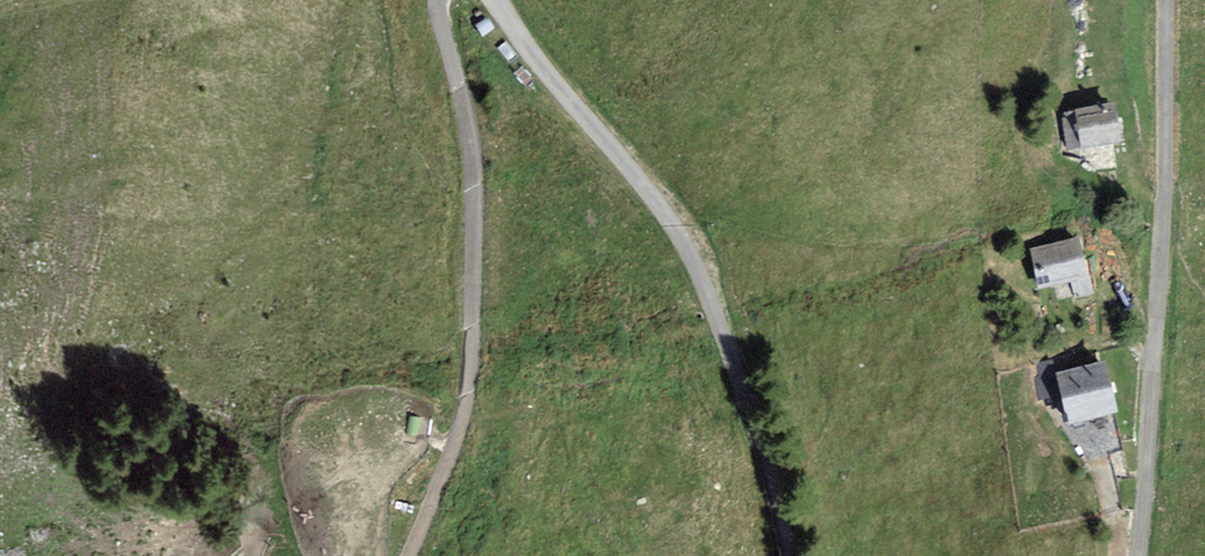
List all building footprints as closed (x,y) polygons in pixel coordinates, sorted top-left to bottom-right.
[(1120,144),(1115,103),(1059,111),(1064,152),(1120,144)] [(1079,241),(1030,252),(1038,291),(1088,280),(1079,241)] [(1107,365),(1056,376),(1067,427),(1117,417),(1107,365)]
